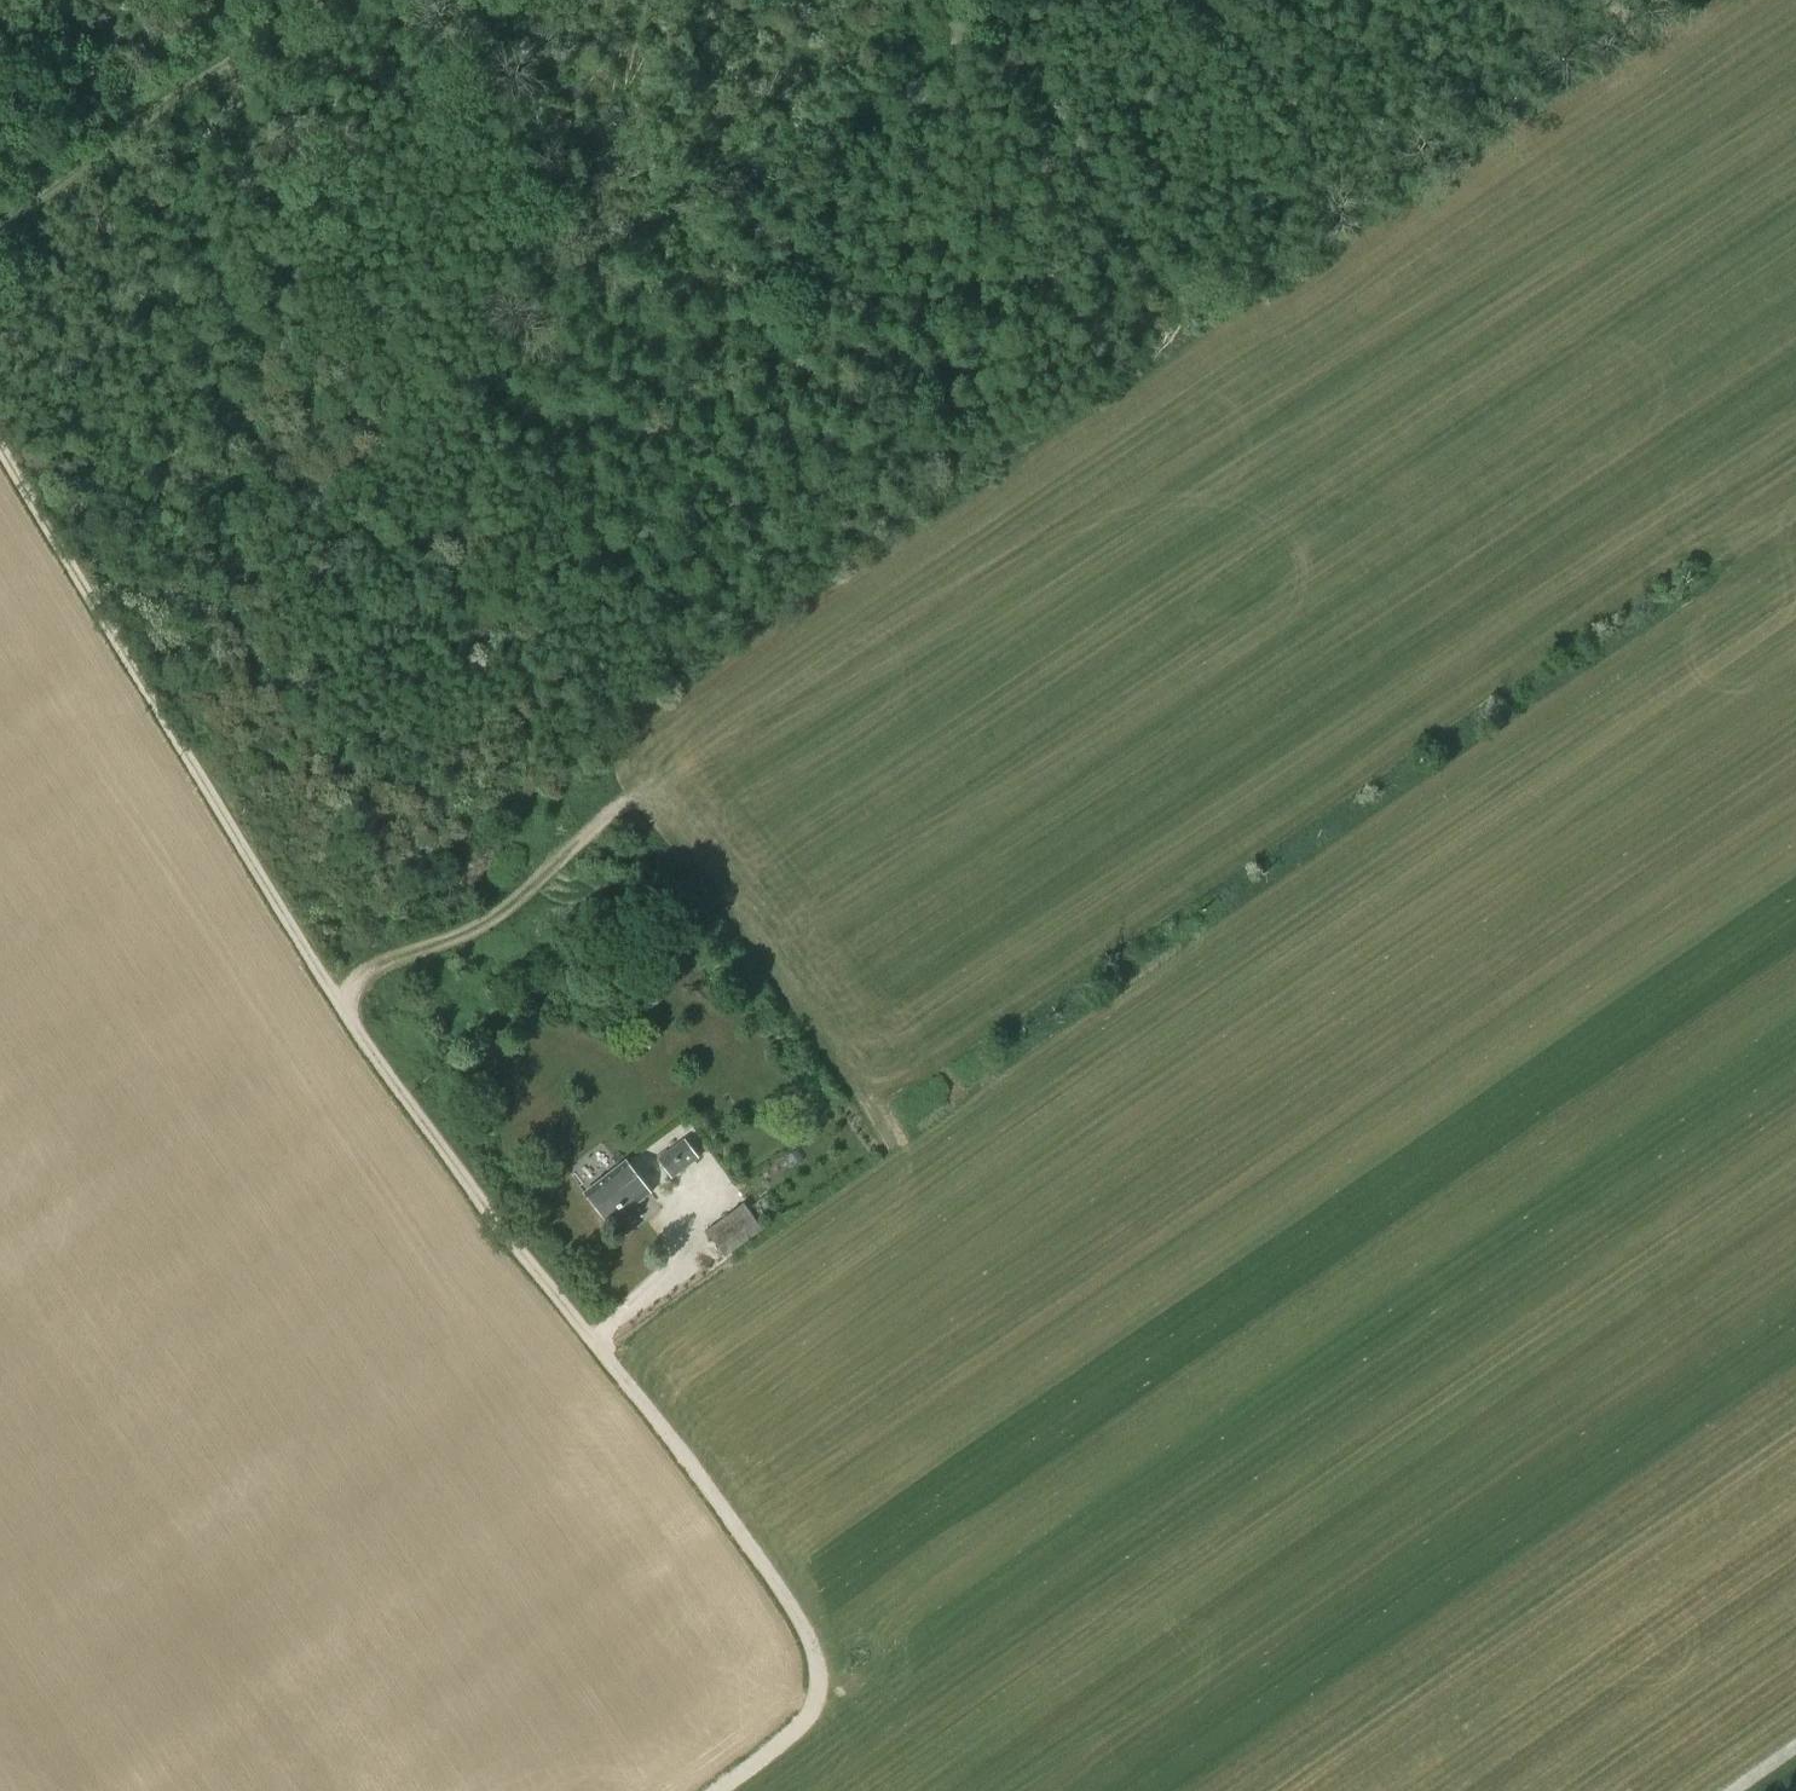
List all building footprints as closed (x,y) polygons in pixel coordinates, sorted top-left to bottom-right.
[(658,1159),(672,1178),(700,1157),(686,1138),(658,1159)] [(653,1193),(627,1160),(585,1192),(611,1226),(653,1193)] [(744,1202),(706,1229),(723,1255),(763,1229),(744,1202)]
